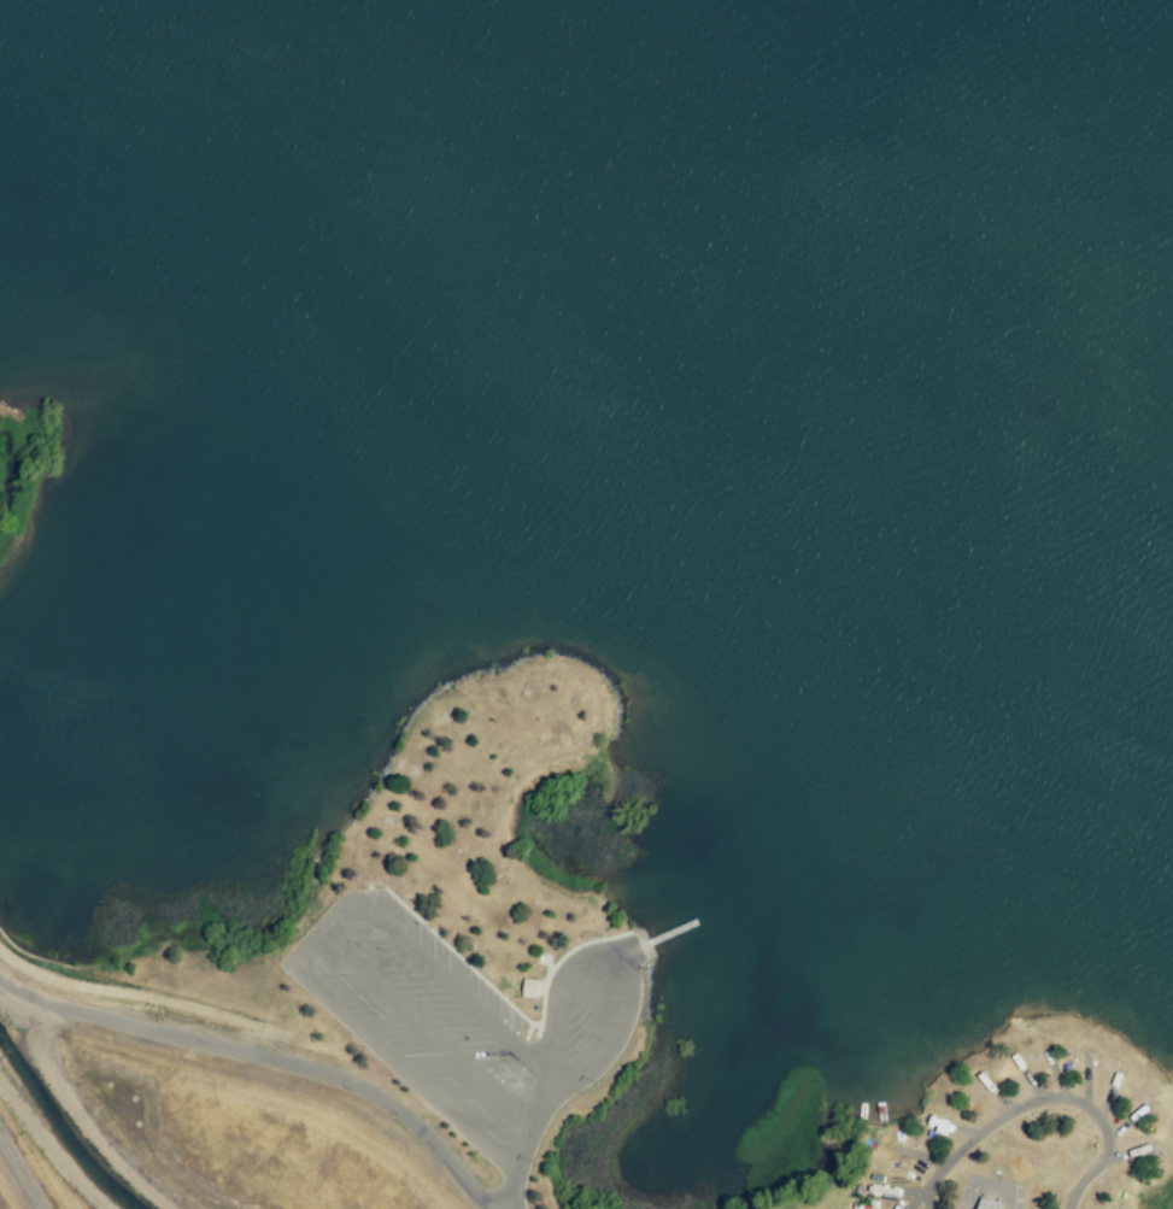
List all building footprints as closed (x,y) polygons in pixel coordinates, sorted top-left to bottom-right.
[(979,1198),(978,1208),(1001,1208),(1003,1201),(979,1198)]
